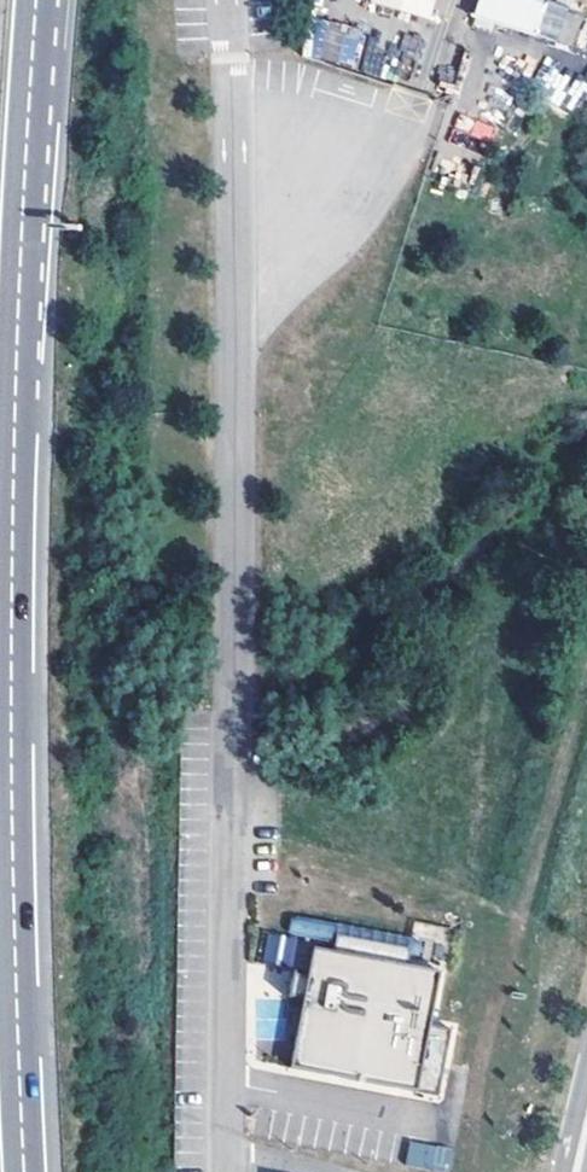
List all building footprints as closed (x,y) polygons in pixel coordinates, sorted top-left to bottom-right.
[(430,19),(435,0),(370,0),(370,2),(430,19)] [(471,18),(531,36),(542,0),(477,0),(471,18)] [(306,56),(356,68),(365,30),(315,18),(306,56)] [(410,939),(290,917),(288,932),(335,942),(408,956),(418,956),(421,942),(410,939)] [(263,963),(294,964),(296,934),(265,933),(263,963)] [(286,995),(302,998),(289,1068),(438,1095),(450,1029),(429,1025),(439,971),(406,965),(408,956),(335,942),(333,951),(312,947),(306,976),(290,973),(286,995)] [(404,1165),(444,1171),(446,1171),(451,1147),(408,1140),(404,1165)]
